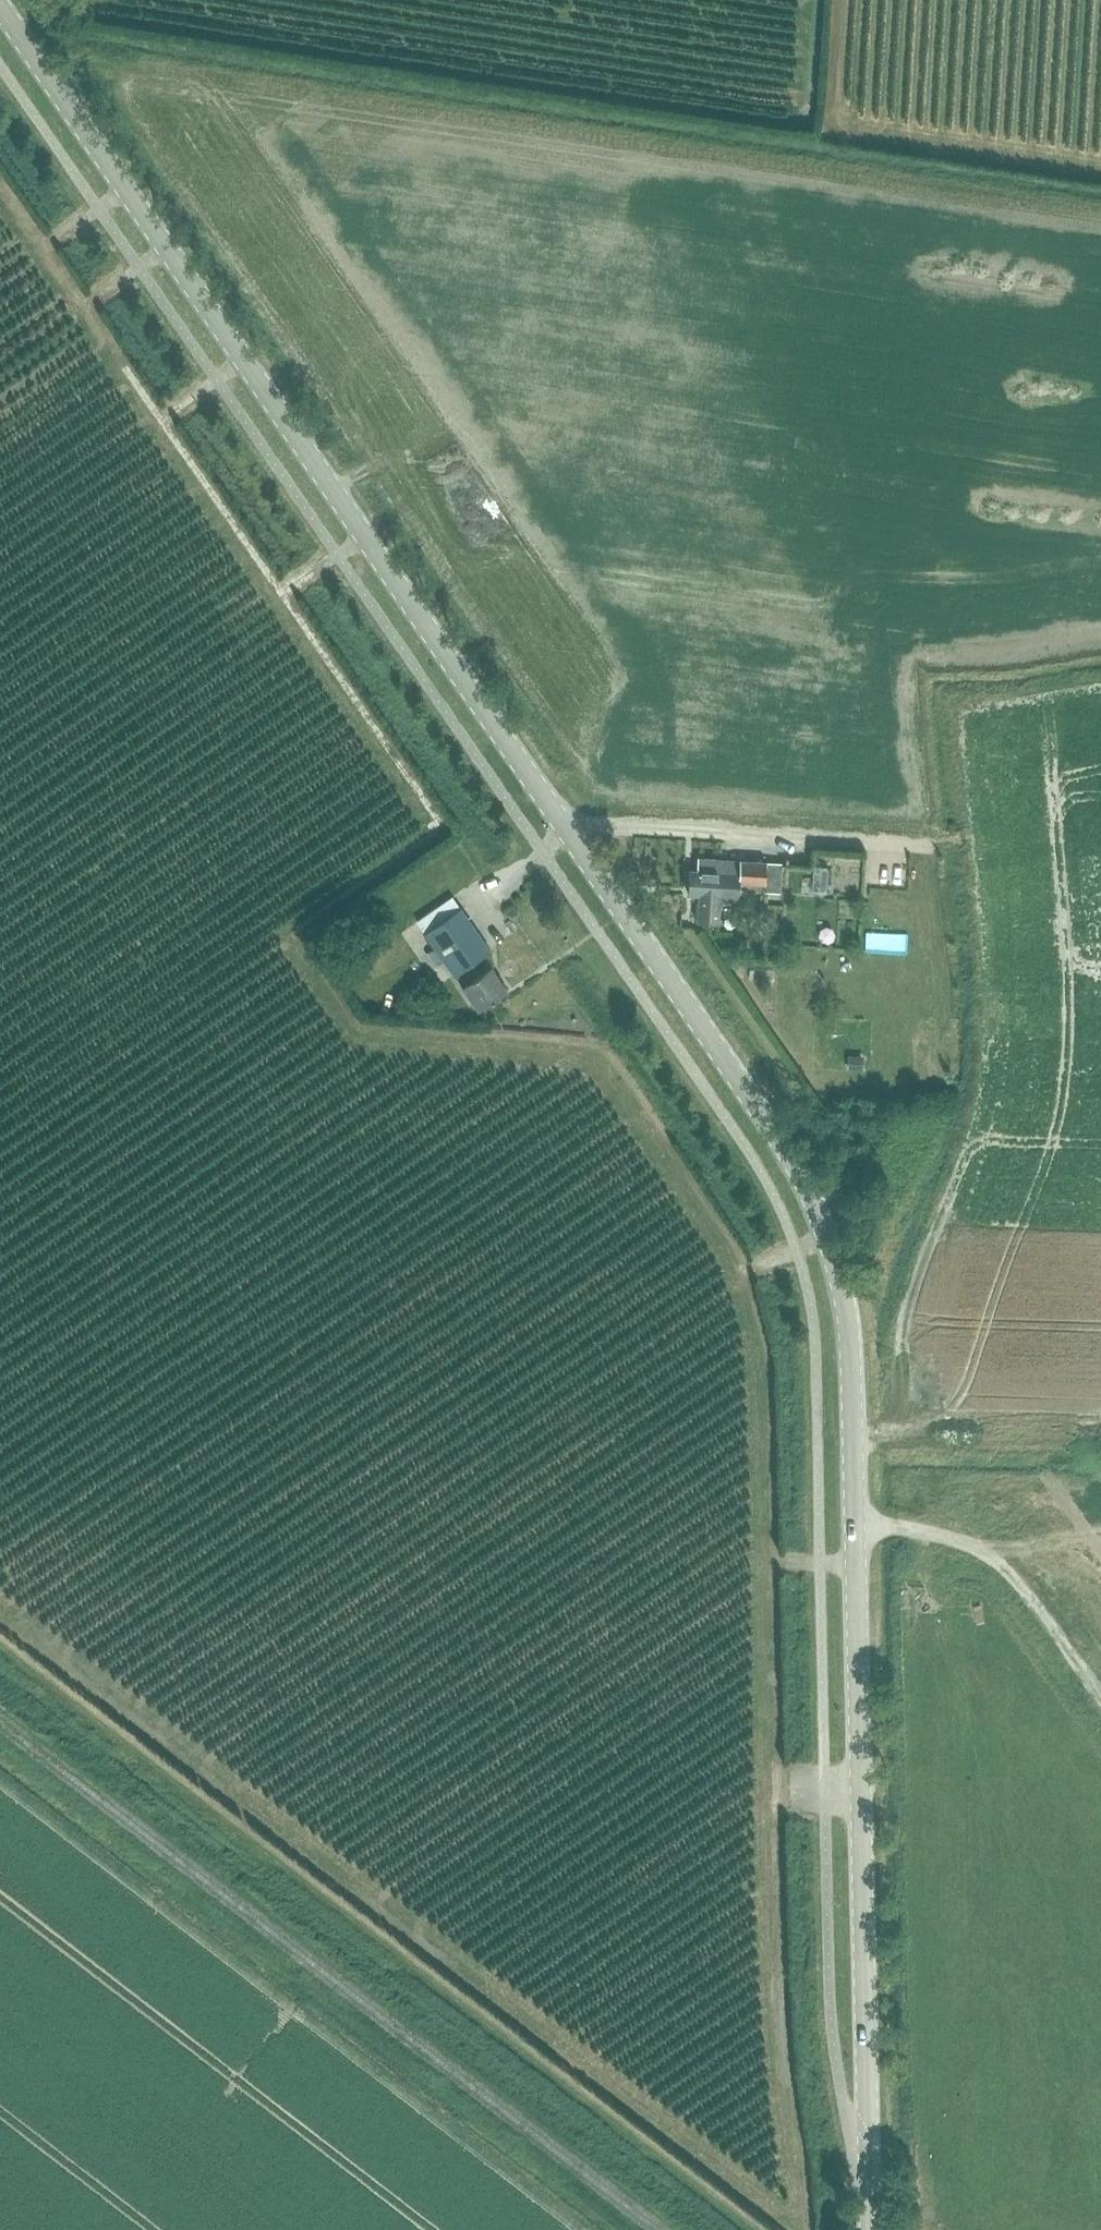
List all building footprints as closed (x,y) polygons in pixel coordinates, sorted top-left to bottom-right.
[(825,880),(826,852),(810,851),(809,879),(825,880)] [(739,899),(740,882),(741,860),(722,858),(722,870),(690,869),(689,893),(700,893),(698,921),(719,922),(720,898),(739,899)] [(780,891),(782,862),(741,860),(740,882),(765,883),(764,890),(780,891)] [(461,906),(425,931),(479,1008),(507,988),(490,963),(481,970),(473,959),(490,948),(461,906)]
